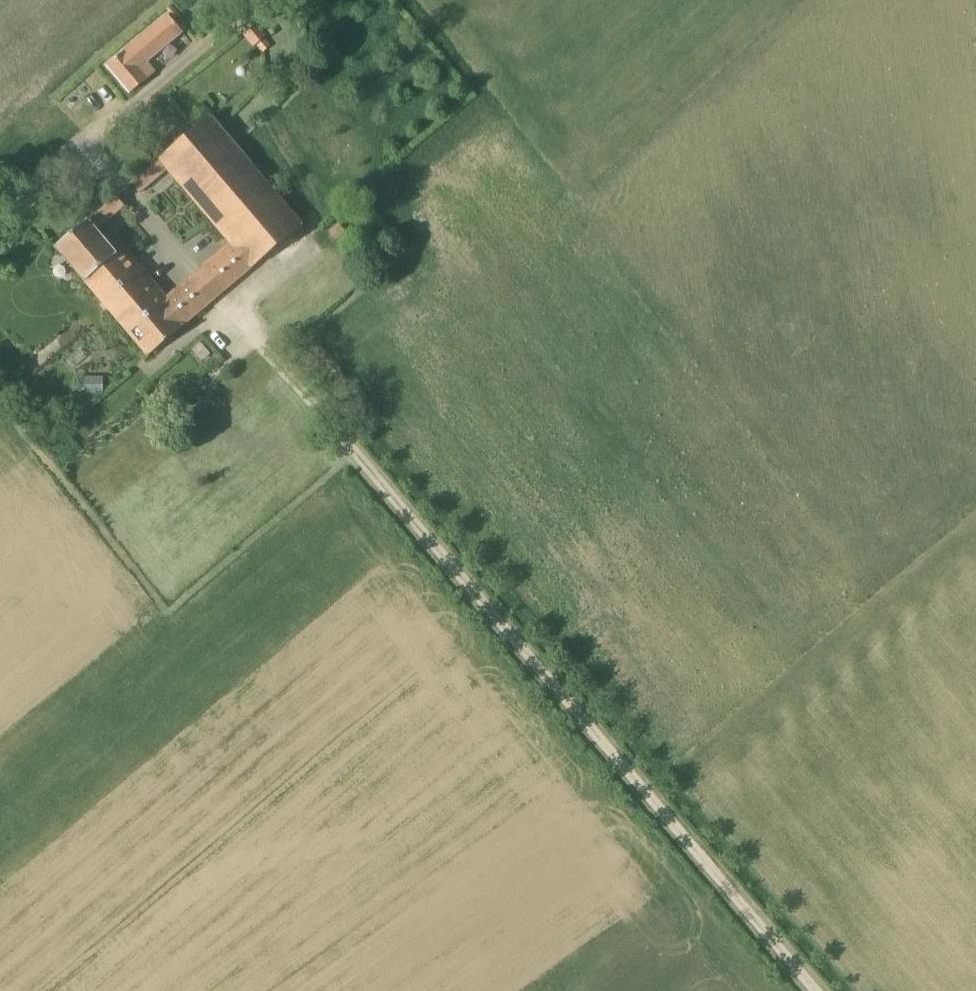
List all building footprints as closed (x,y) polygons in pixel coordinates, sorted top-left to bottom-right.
[(186,30),(182,25),(179,28),(169,15),(126,51),(125,51),(107,66),(130,93),(156,72),(147,62),(186,30)] [(256,24),(244,35),(254,48),(257,45),(263,53),(271,46),(264,39),(267,36),(256,24)] [(164,303),(120,252),(117,254),(96,230),(124,206),(116,196),(56,247),(149,355),(302,226),(210,117),(132,183),(140,193),(168,168),(233,245),(164,303)] [(104,377),(80,377),(80,394),(104,394),(104,377)]
